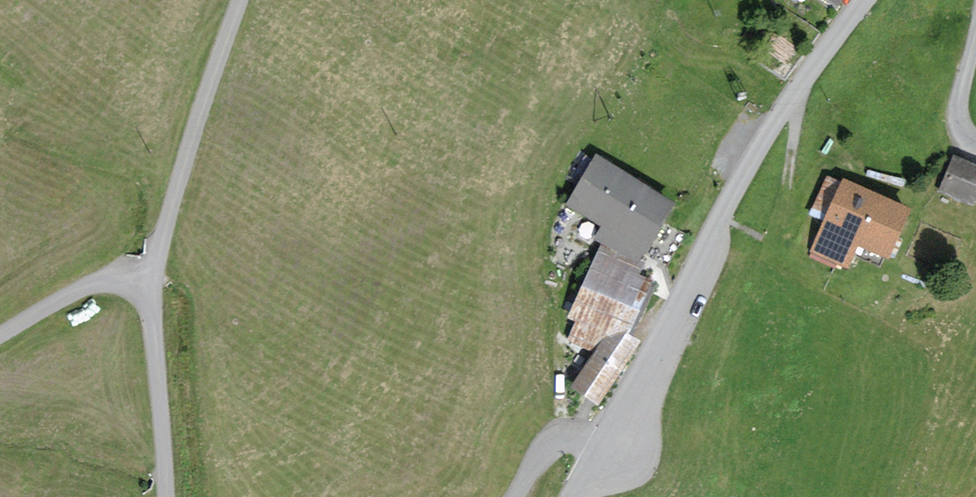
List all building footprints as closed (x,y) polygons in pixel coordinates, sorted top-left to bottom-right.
[(837,8),(843,0),(825,0),(837,8)] [(676,204),(597,152),(565,206),(600,227),(594,239),(602,243),(642,260),(676,204)] [(954,154),(939,190),(975,205),(975,202),(975,163),(954,154)] [(911,208),(843,178),(841,181),(826,175),(808,214),(823,221),(809,251),(847,268),(858,246),(888,259),(911,208)] [(642,260),(602,243),(567,318),(575,321),(568,341),(593,353),(570,386),(598,405),(641,340),(630,333),(654,280),(639,274),(645,261),(642,260)]
